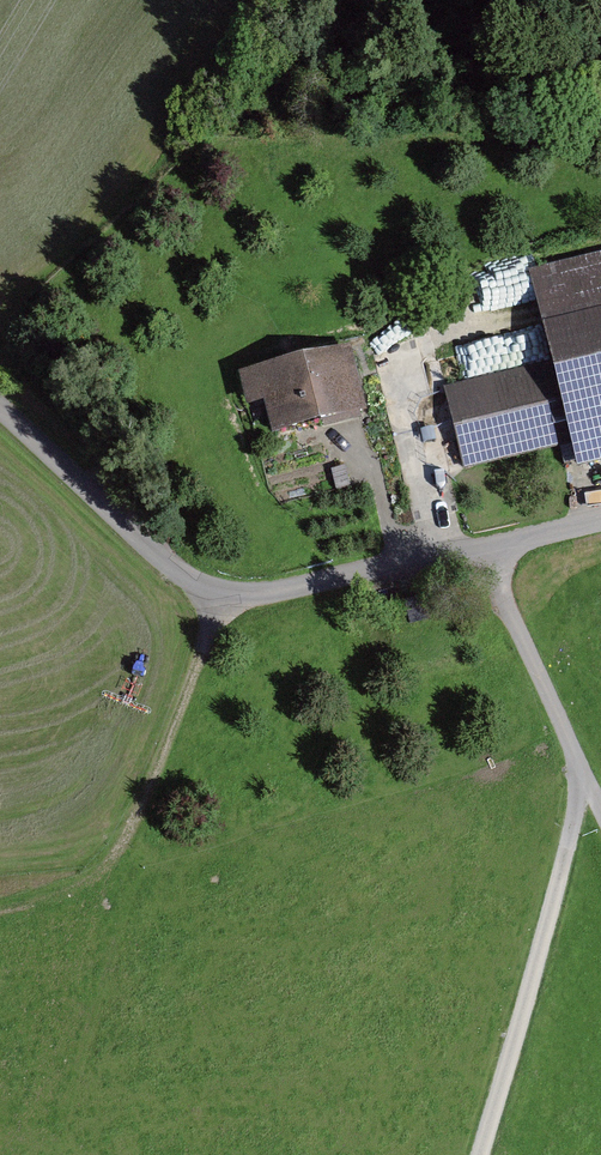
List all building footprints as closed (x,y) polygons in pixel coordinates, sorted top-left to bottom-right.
[(571,445),(578,474),(600,468),(600,255),(528,272),(551,363),(443,389),(454,434),(463,472),(559,448),(571,445)] [(263,405),(272,441),(368,416),(350,348),(238,377),(247,409),(263,405)]
